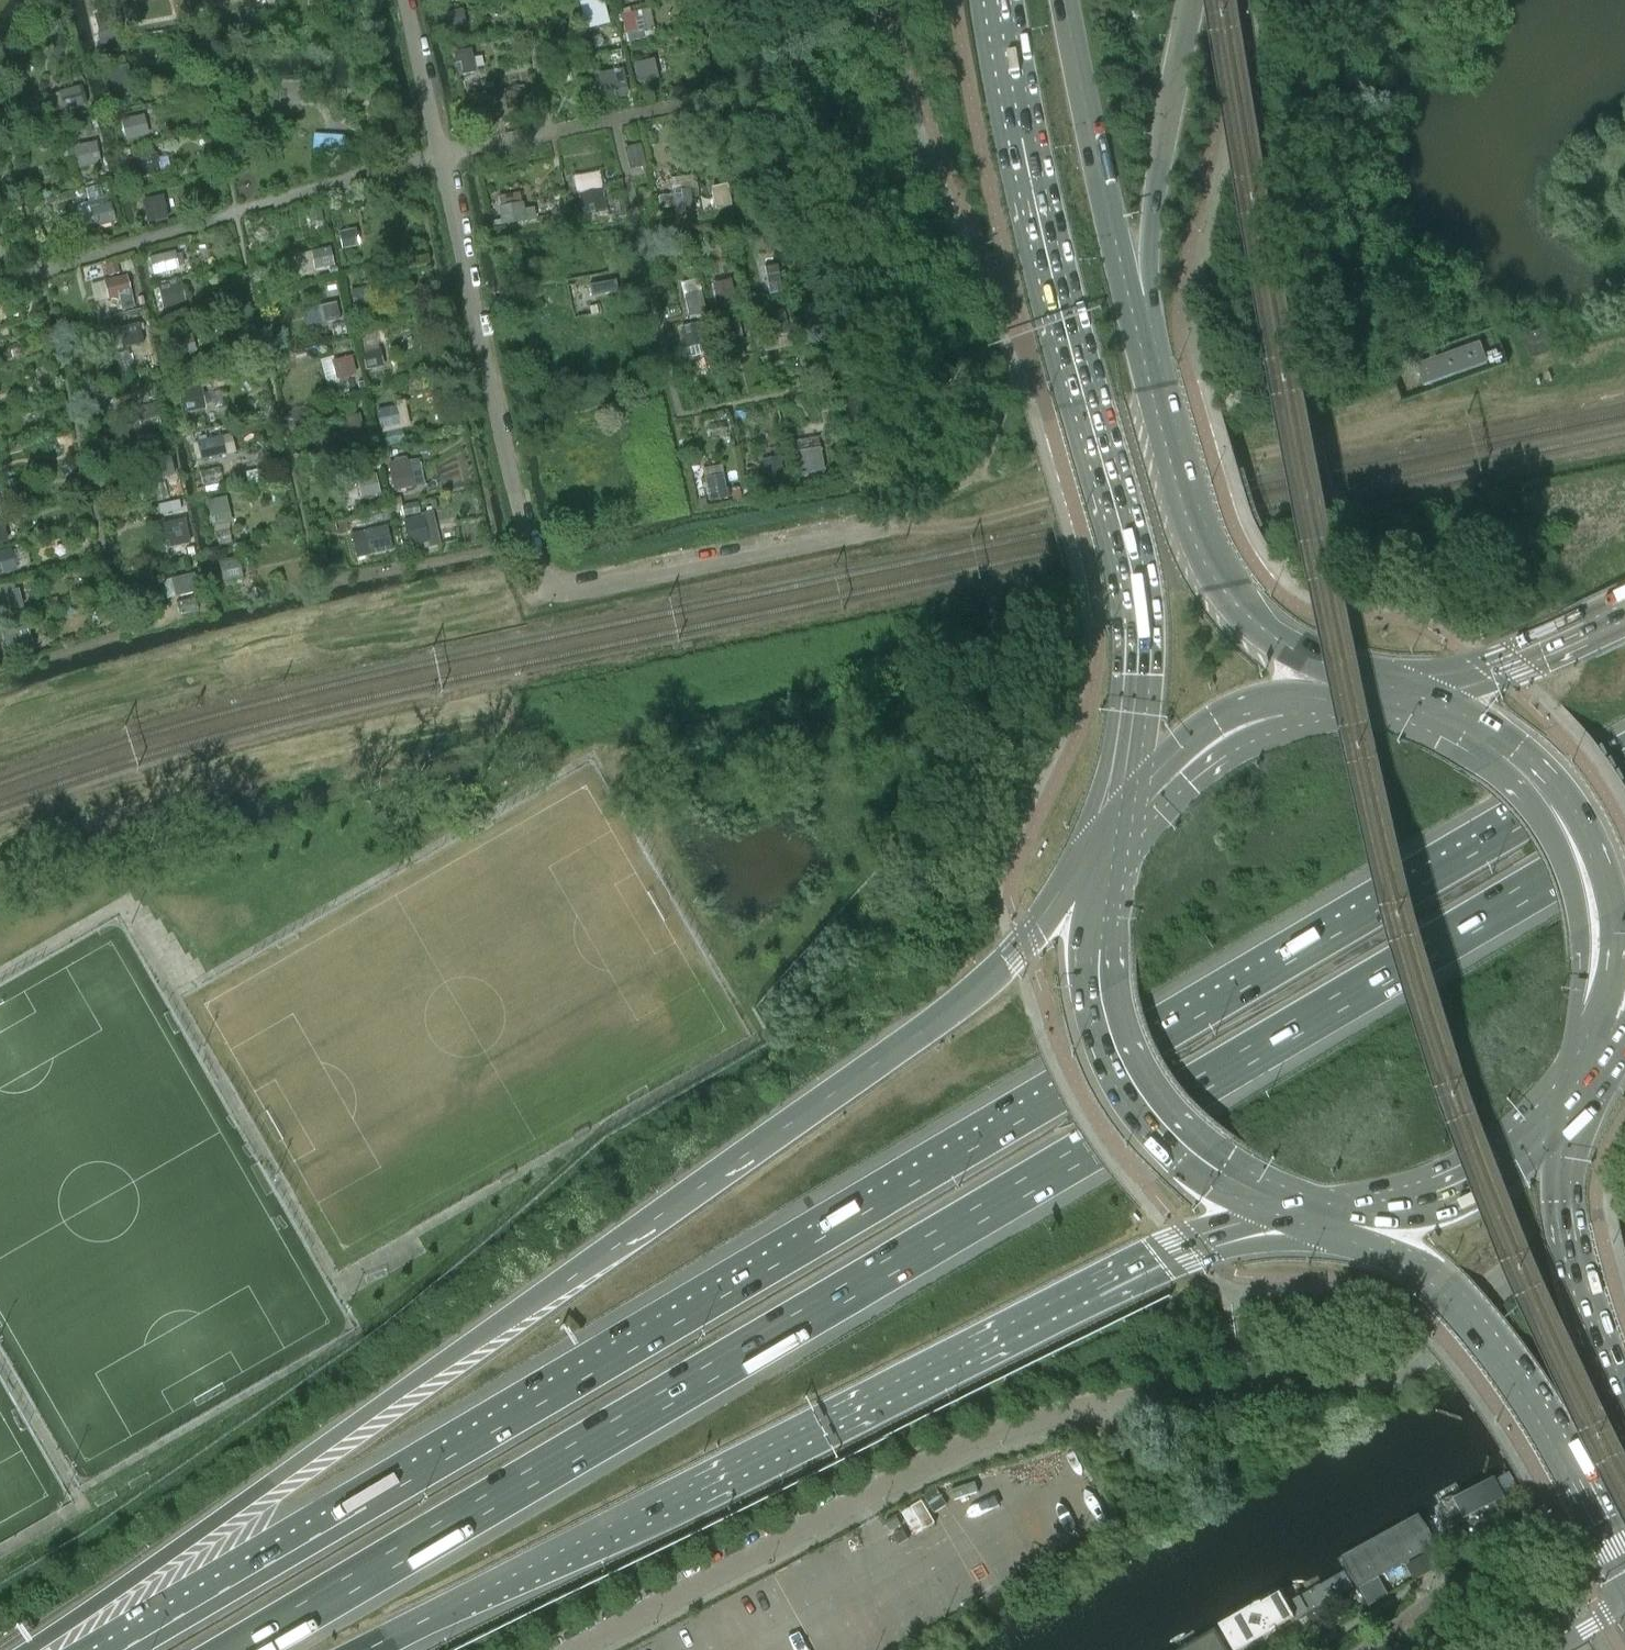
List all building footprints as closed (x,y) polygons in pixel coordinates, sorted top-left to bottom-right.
[(606,0),(591,0),(582,2),(586,21),(609,16),(606,0)] [(98,31),(120,26),(116,9),(94,14),(98,31)] [(653,26),(650,9),(623,14),(626,32),(653,26)] [(447,31),(466,27),(462,10),(444,15),(447,31)] [(474,50),(454,54),(459,77),(479,72),(474,50)] [(652,58),(635,62),(639,79),(656,75),(652,58)] [(125,64),(107,68),(112,90),(130,86),(125,64)] [(619,72),(596,78),(600,96),(623,90),(619,72)] [(64,110),(86,105),(82,88),(60,93),(64,110)] [(144,113),(141,114),(119,119),(124,140),(148,135),(144,113)] [(344,154),(345,136),(314,134),(313,152),(344,154)] [(100,163),(95,142),(72,147),(77,168),(100,163)] [(629,167),(644,164),(640,145),(624,149),(629,167)] [(159,172),(155,153),(133,159),(137,177),(159,172)] [(715,209),(732,206),(729,188),(712,192),(715,209)] [(694,213),(691,189),(673,192),(676,215),(694,213)] [(585,213),(603,209),(599,190),(581,194),(585,213)] [(167,219),(162,195),(143,199),(148,223),(167,219)] [(535,219),(533,207),(524,209),(522,202),(498,207),(502,226),(535,219)] [(94,225),(113,221),(110,205),(90,210),(94,225)] [(342,249),(358,245),(354,229),(339,233),(342,249)] [(333,266),(329,247),(310,251),(313,270),(333,266)] [(178,269),(174,251),(150,257),(154,275),(178,269)] [(134,304),(126,275),(104,281),(108,298),(119,296),(121,307),(134,304)] [(760,297),(777,293),(774,276),(756,279),(760,297)] [(735,302),(732,281),(714,284),(718,306),(735,302)] [(615,282),(588,287),(590,299),(617,294),(615,282)] [(180,302),(176,284),(158,288),(163,306),(180,302)] [(354,307),(368,304),(365,290),(351,293),(354,307)] [(688,315),(705,311),(701,294),(684,298),(688,315)] [(339,320),(336,303),(319,306),(322,324),(339,320)] [(787,335),(781,311),(764,315),(770,339),(787,335)] [(745,344),(739,321),(721,324),(727,348),(745,344)] [(144,342),(139,323),(118,328),(122,348),(144,342)] [(706,345),(700,323),(683,328),(688,349),(706,345)] [(1545,331),(1526,338),(1533,357),(1552,351),(1545,331)] [(192,333),(188,334),(168,339),(172,356),(195,350),(192,333)] [(1480,342),(1415,365),(1423,386),(1487,363),(1480,342)] [(367,370),(382,367),(378,351),(364,354),(367,370)] [(337,380),(354,376),(350,358),(333,362),(337,380)] [(185,415),(203,411),(198,386),(180,390),(185,415)] [(161,428),(155,404),(134,409),(140,433),(161,428)] [(381,429),(398,425),(394,407),(377,411),(381,429)] [(365,438),(359,413),(339,417),(345,443),(365,438)] [(224,455),(220,436),(196,442),(200,461),(224,455)] [(823,471),(818,448),(796,452),(801,476),(823,471)] [(174,474),(170,457),(169,451),(145,457),(151,480),(174,474)] [(413,487),(407,460),(389,464),(395,491),(413,487)] [(779,461),(762,465),(765,478),(782,474),(779,461)] [(360,495),(378,492),(374,474),(357,478),(360,495)] [(728,498),(724,476),(706,479),(710,501),(728,498)] [(154,504),(168,501),(164,484),(150,487),(154,504)] [(231,522),(226,496),(206,501),(207,509),(211,527),(231,522)] [(430,543),(423,516),(404,520),(410,548),(430,543)] [(192,544),(186,520),(162,526),(167,550),(192,544)] [(4,523),(0,524),(0,544),(8,542),(4,523)] [(393,551),(389,527),(365,532),(363,532),(368,556),(393,551)] [(12,550),(0,553),(0,573),(17,569),(12,550)] [(247,597),(238,558),(219,562),(228,601),(247,597)] [(199,591),(194,573),(168,579),(174,598),(199,591)] [(20,606),(16,589),(0,593),(0,611),(20,606)] [(31,645),(26,630),(5,635),(9,651),(31,645)] [(1443,1533),(1503,1501),(1491,1478),(1431,1510),(1443,1533)] [(945,1503),(939,1493),(927,1500),(933,1510),(945,1503)] [(1352,1588),(1430,1543),(1415,1517),(1336,1562),(1352,1588)] [(1429,1571),(1421,1557),(1408,1564),(1415,1578),(1429,1571)] [(1296,1620),(1349,1590),(1340,1574),(1287,1605),(1296,1620)] [(1345,1595),(1356,1614),(1367,1608),(1357,1589),(1345,1595)] [(1292,1621),(1277,1593),(1215,1627),(1228,1649),(1240,1649),(1292,1621)] [(1212,1632),(1179,1649),(1222,1649),(1212,1632)]
